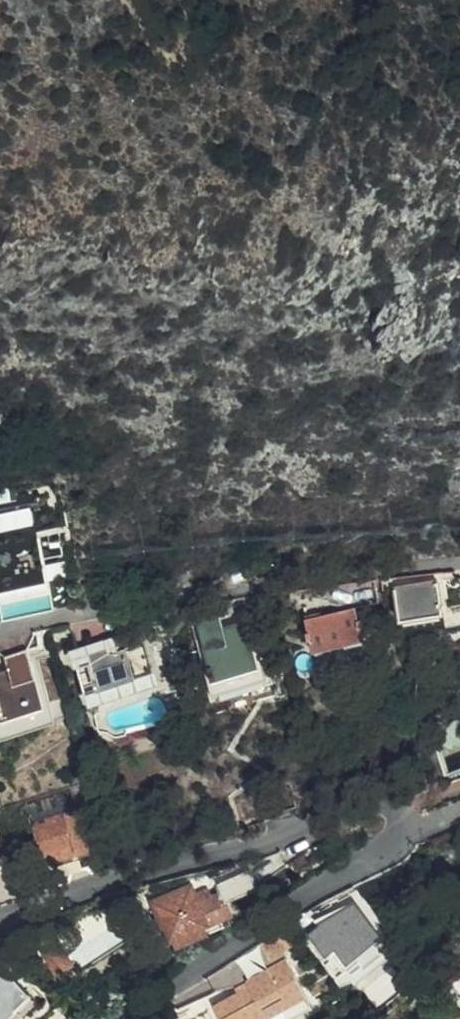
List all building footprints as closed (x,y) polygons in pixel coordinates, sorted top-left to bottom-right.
[(35,522),(31,506),(0,512),(0,530),(35,522)] [(55,544),(54,531),(42,532),(43,545),(55,544)] [(12,584),(14,594),(46,585),(34,540),(0,547),(0,587),(12,584)] [(446,614),(442,579),(398,586),(402,619),(446,614)] [(8,616),(51,607),(40,592),(6,604),(8,616)] [(223,600),(180,606),(180,609),(194,620),(196,623),(219,694),(263,680),(239,607),(220,614),(223,600)] [(312,611),(320,648),(371,635),(363,603),(327,612),(326,607),(312,611)] [(82,670),(89,668),(98,664),(109,698),(162,679),(142,628),(118,637),(112,621),(76,634),(82,651),(76,653),(82,670)] [(29,649),(7,656),(12,671),(0,674),(0,715),(5,733),(50,719),(29,649)] [(98,664),(89,668),(101,702),(109,698),(98,664)] [(38,900),(72,887),(79,877),(89,875),(82,855),(100,849),(86,809),(37,826),(52,866),(29,874),(38,900)] [(223,893),(213,897),(212,893),(208,891),(206,891),(203,891),(196,894),(192,885),(154,902),(171,940),(174,939),(227,915),(232,914),(227,902),(259,889),(251,870),(218,884),(223,893)] [(323,926),(312,936),(325,951),(328,956),(336,965),(343,959),(347,965),(358,956),(376,942),(371,936),(378,930),(377,928),(381,925),(385,921),(371,903),(362,910),(354,900),(323,926)] [(227,915),(174,939),(178,946),(231,923),(227,915)] [(385,921),(381,925),(387,933),(391,929),(385,921)] [(299,940),(288,925),(267,939),(276,954),(299,940)] [(361,960),(356,964),(365,974),(394,951),(386,941),(379,946),(376,942),(358,956),(361,960)] [(61,947),(48,955),(60,975),(73,967),(61,947)] [(224,1018),(303,1018),(318,1011),(291,962),(251,983),(255,990),(219,1008),(224,1018)] [(356,964),(345,972),(354,983),(365,974),(356,964)] [(37,1001),(1,967),(0,968),(0,1018),(20,1018),(37,1001)] [(64,1002),(61,1005),(76,1018),(83,1018),(64,1002)] [(61,1005),(47,1018),(76,1018),(61,1005)]
